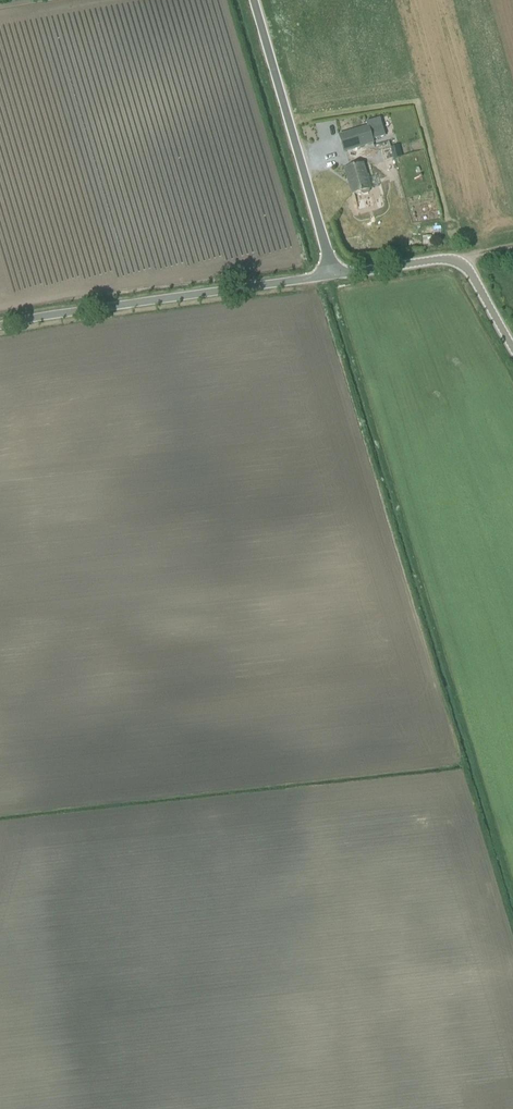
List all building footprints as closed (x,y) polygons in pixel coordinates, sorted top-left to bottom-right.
[(368,127),(339,135),(344,153),(374,144),(373,140),(386,136),(380,119),(367,123),(368,127)] [(399,145),(391,147),(394,159),(402,157),(399,145)] [(362,194),(364,195),(369,194),(370,191),(369,190),(371,189),(363,164),(345,170),(353,195),(361,192),(362,194)] [(432,236),(423,237),(424,245),(433,245),(432,236)]
